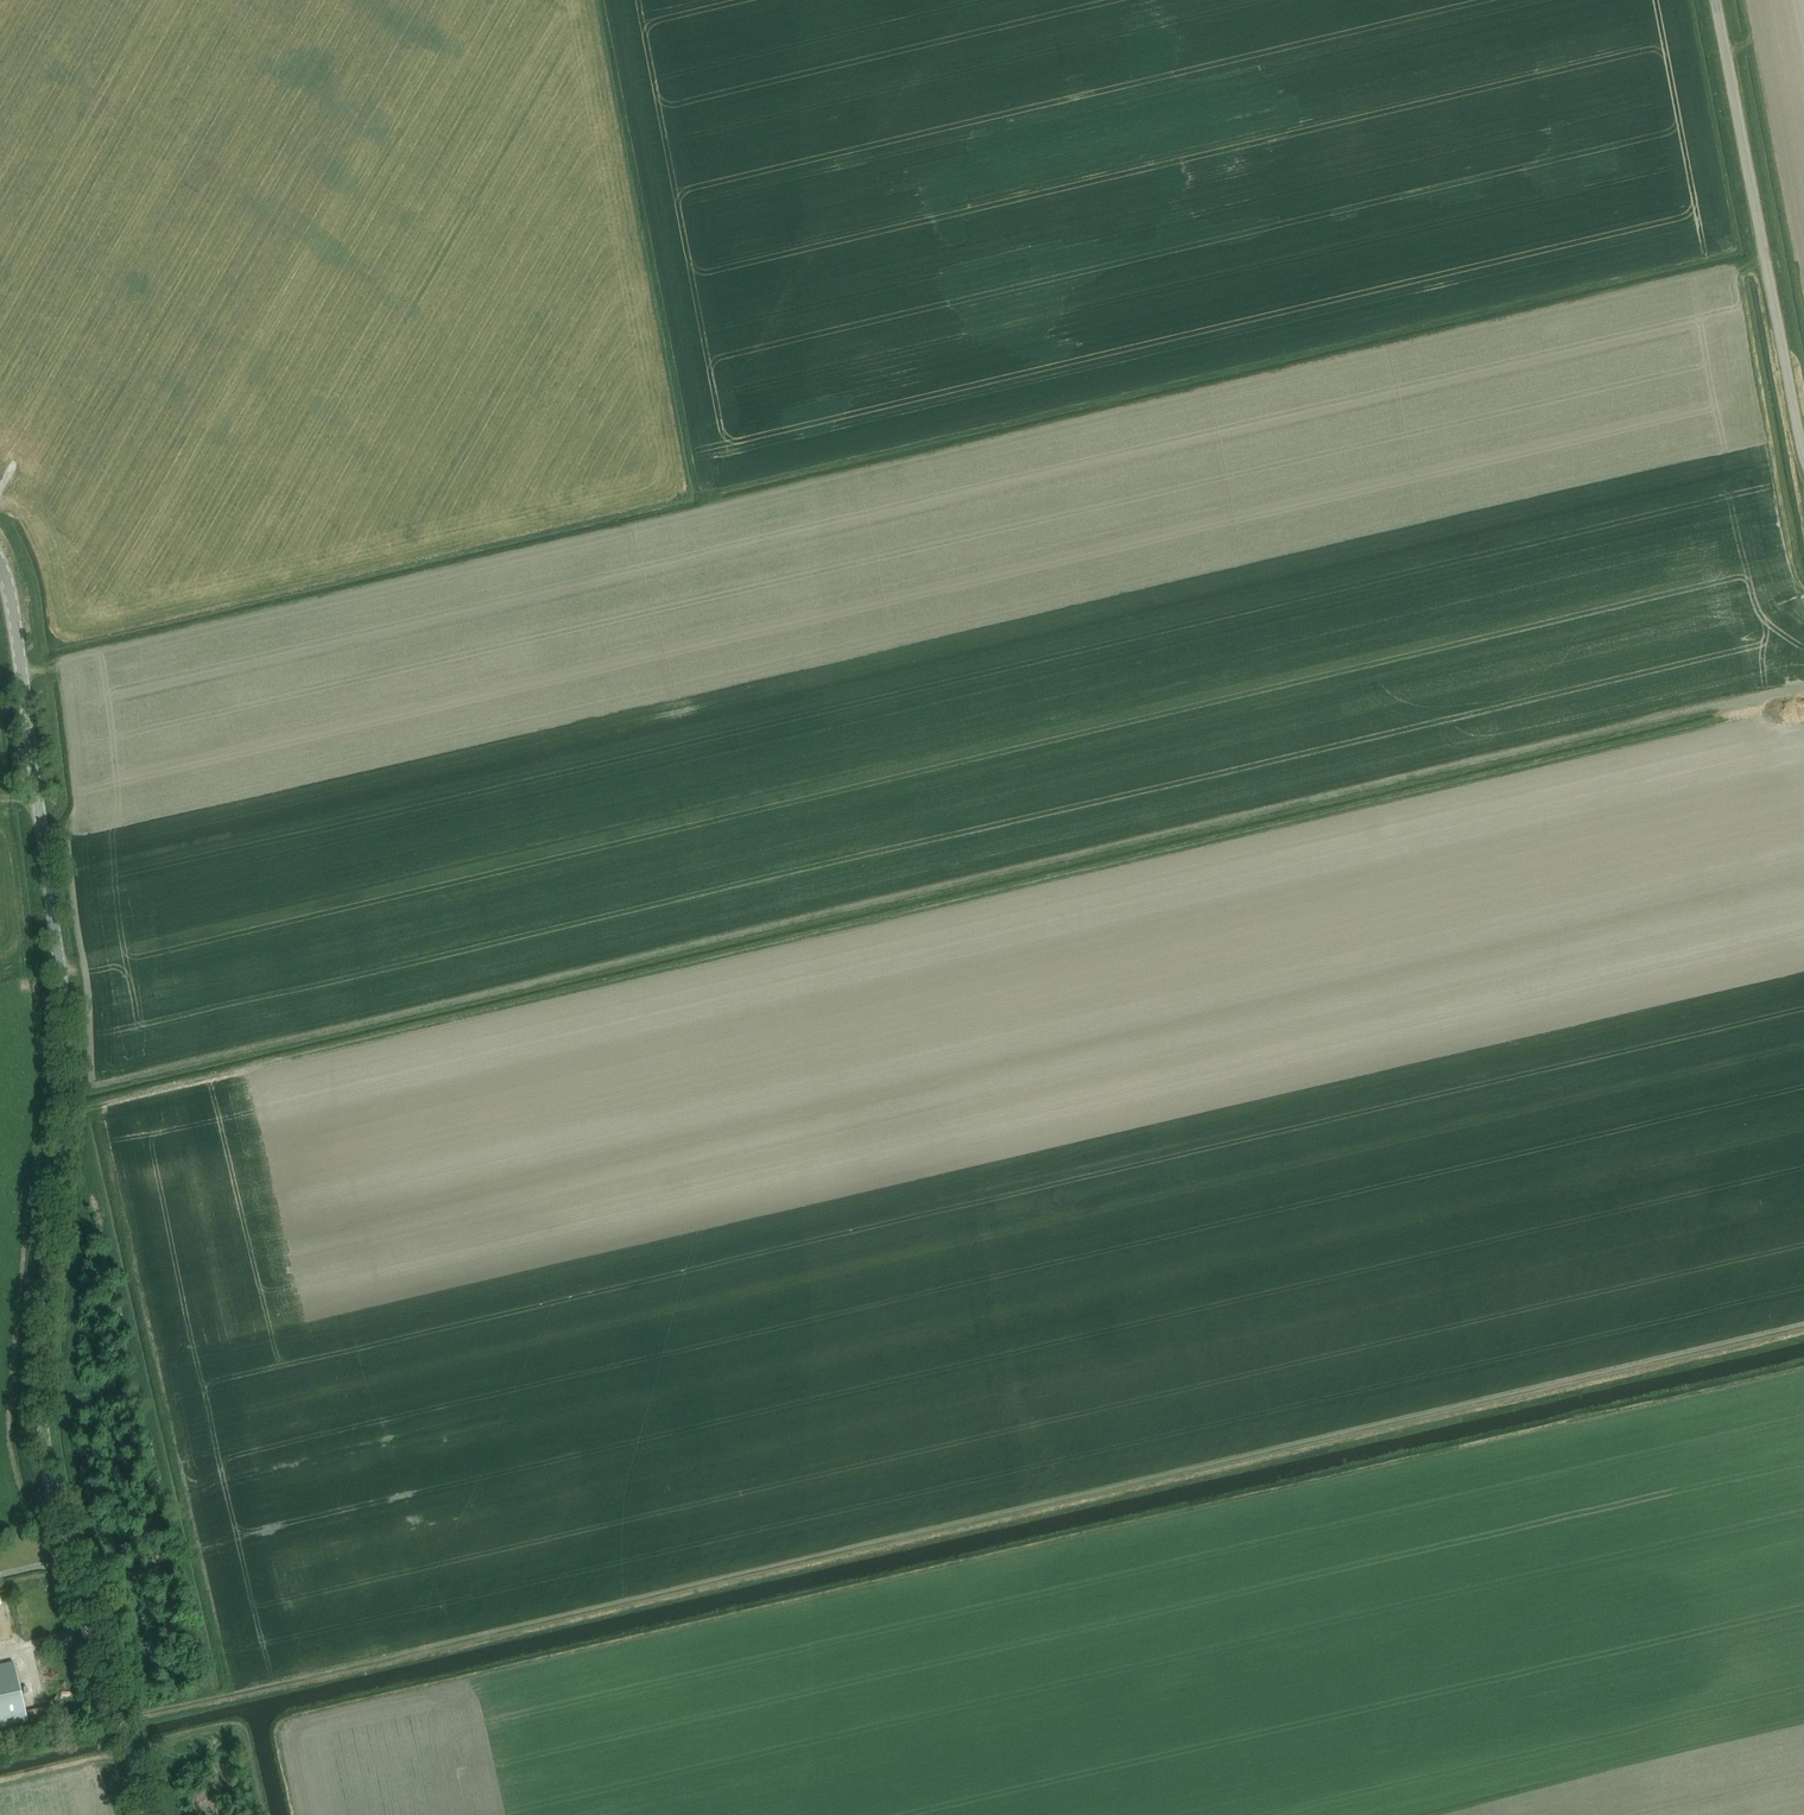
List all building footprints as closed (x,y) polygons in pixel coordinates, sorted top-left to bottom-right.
[(28,1721),(14,1662),(0,1665),(0,1728),(28,1721)] [(31,1720),(47,1716),(45,1707),(29,1711),(31,1720)]
